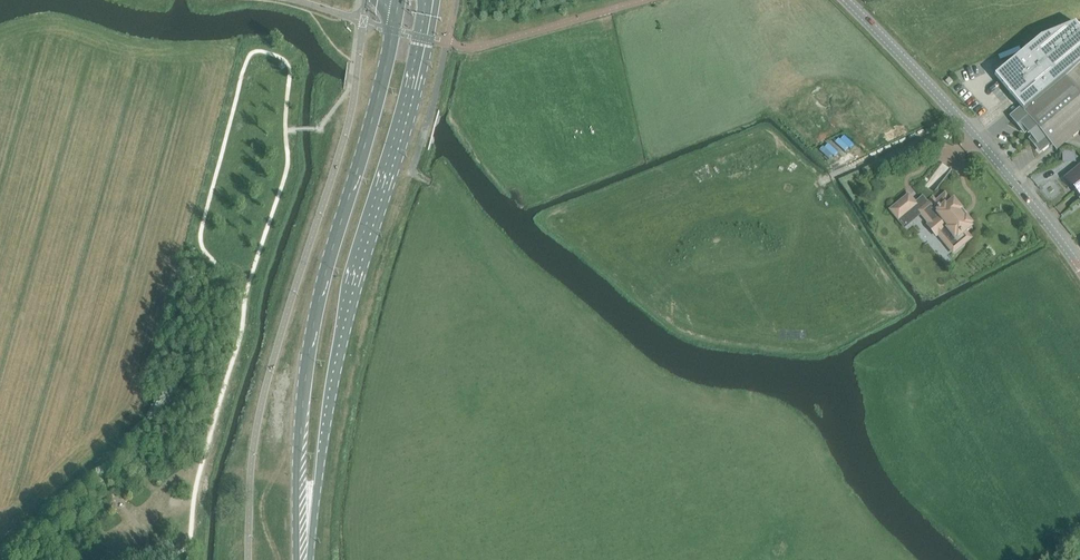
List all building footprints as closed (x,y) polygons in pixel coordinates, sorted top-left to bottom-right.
[(1040,38),(996,74),(1022,105),(1032,98),(1036,103),(1066,78),(1066,77),(1079,65),(1079,29),(1075,23),(1040,38)] [(1012,114),(1031,137),(1042,151),(1051,144),(1067,130),(1073,137),(1079,131),(1079,132),(1079,65),(1066,77),(1066,78),(1036,103),(1032,98),(1022,105),(1012,114)] [(1065,178),(1079,196),(1079,166),(1065,178)] [(923,203),(916,194),(898,208),(905,218),(923,203)] [(928,225),(936,235),(938,234),(953,252),(971,238),(965,232),(971,227),(970,225),(972,224),(966,217),(965,219),(959,212),(961,209),(954,201),(951,203),(945,195),(936,203),(933,200),(919,211),(930,224),(928,225)]
